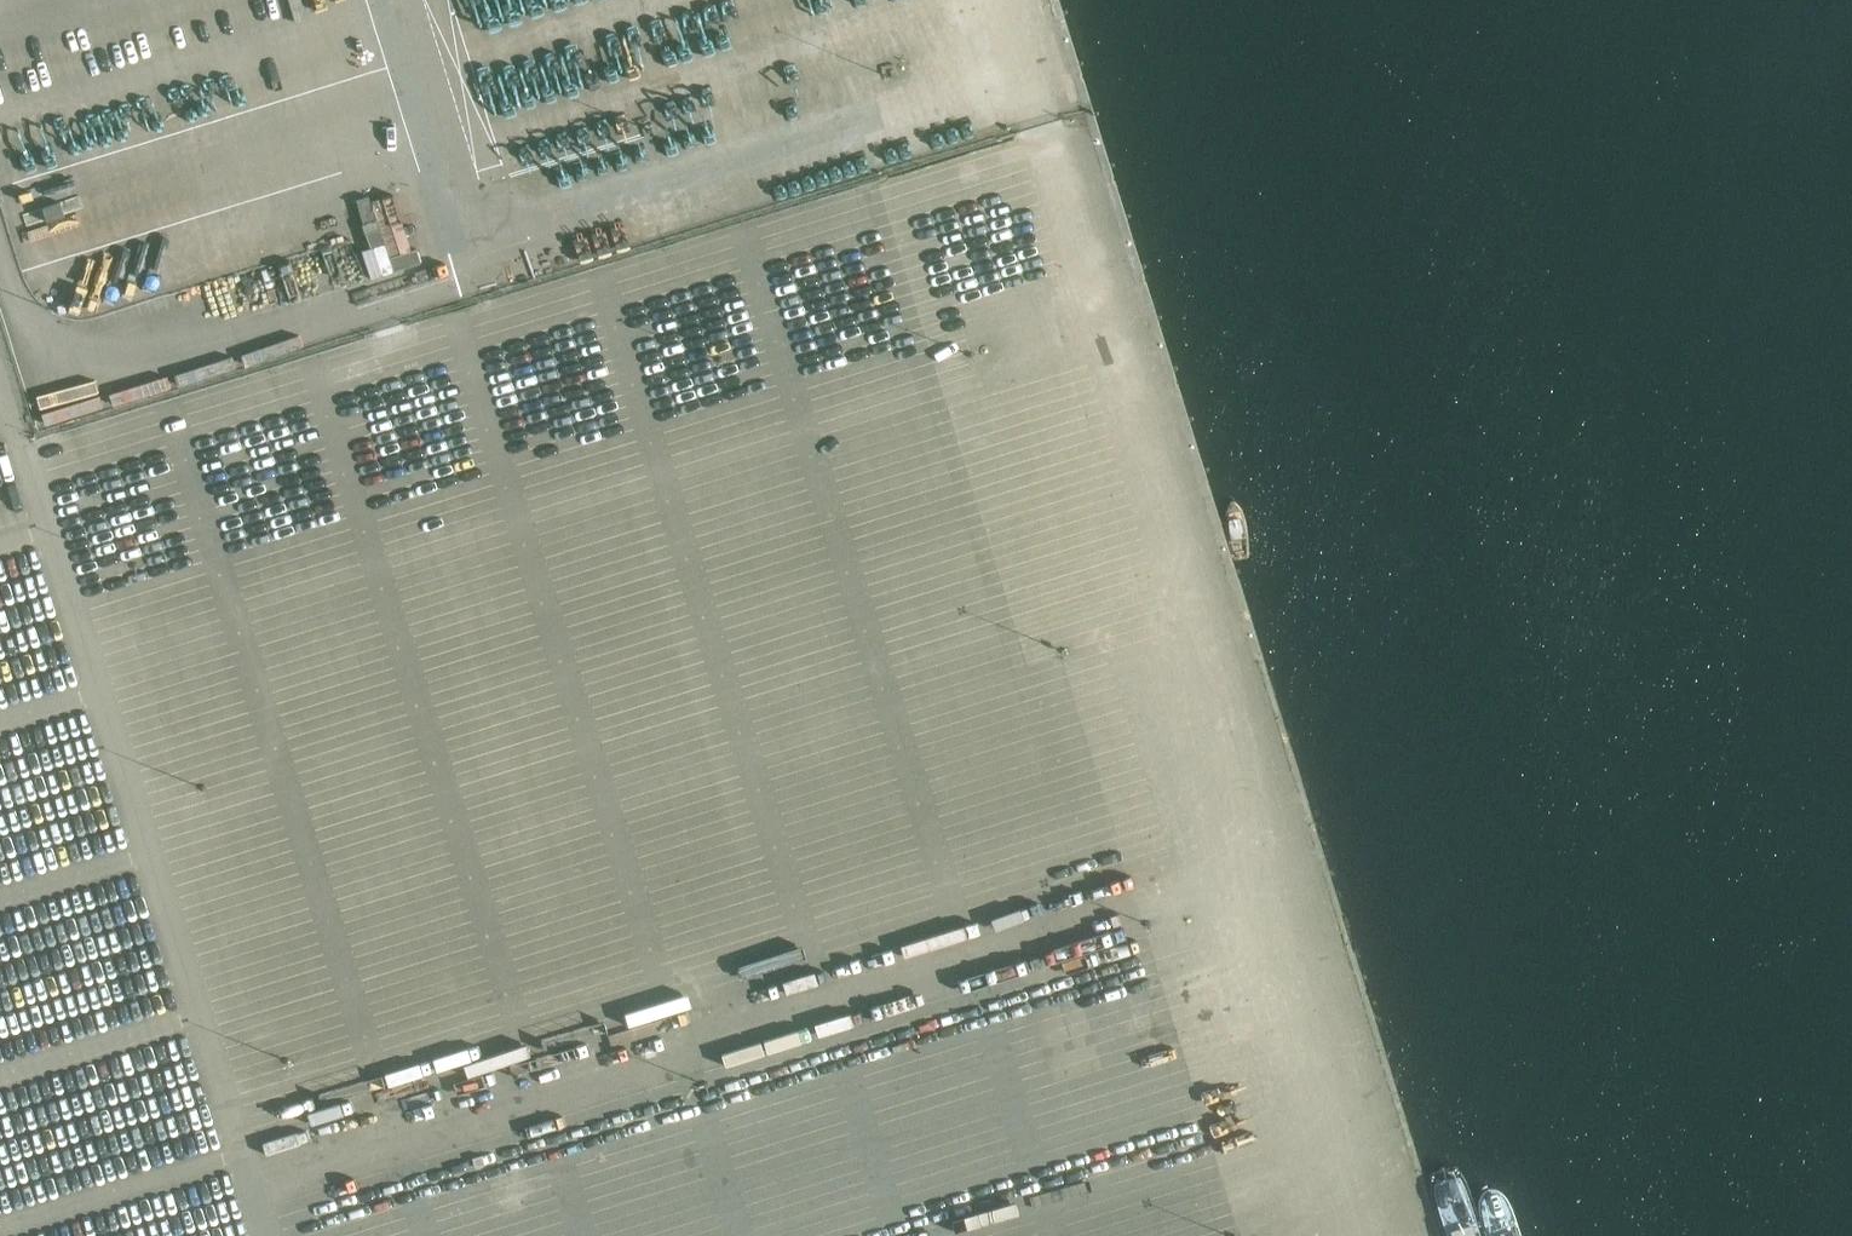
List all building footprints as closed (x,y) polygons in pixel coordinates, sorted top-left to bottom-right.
[(376,274),(396,266),(386,241),(365,249),(376,274)] [(1070,972),(1065,954),(1051,958),(1057,976),(1070,972)] [(1171,974),(1170,967),(1152,972),(1154,978),(1171,974)]
